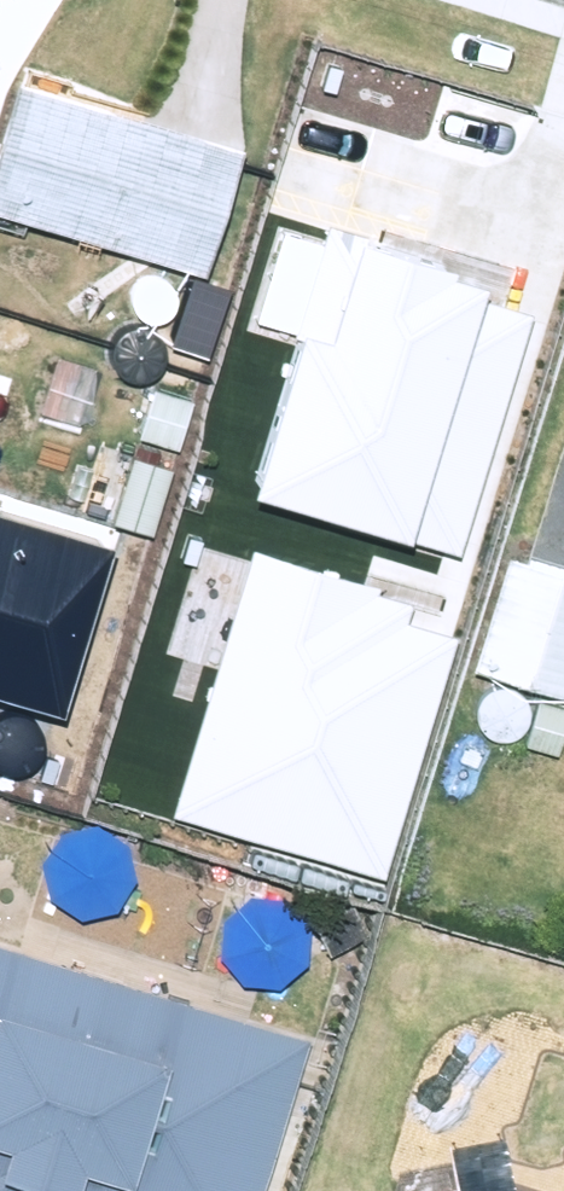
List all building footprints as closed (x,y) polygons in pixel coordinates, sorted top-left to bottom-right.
[(193,262),(232,135),(2,64),(0,71),(0,202),(193,262)] [(300,293),(242,479),(452,543),(529,293),(480,278),(488,253),(350,210),(323,300),(300,293)] [(171,440),(186,394),(146,382),(132,428),(171,440)] [(259,539),(183,788),(388,850),(455,627),(400,610),(408,583),(259,539)] [(499,549),(466,661),(563,690),(563,568),(499,549)] [(530,692),(518,738),(552,748),(563,708),(563,701),(530,692)] [(13,1190),(240,1190),(296,1027),(0,927),(0,1187),(13,1190)] [(401,1164),(394,1190),(500,1190),(401,1164)]
